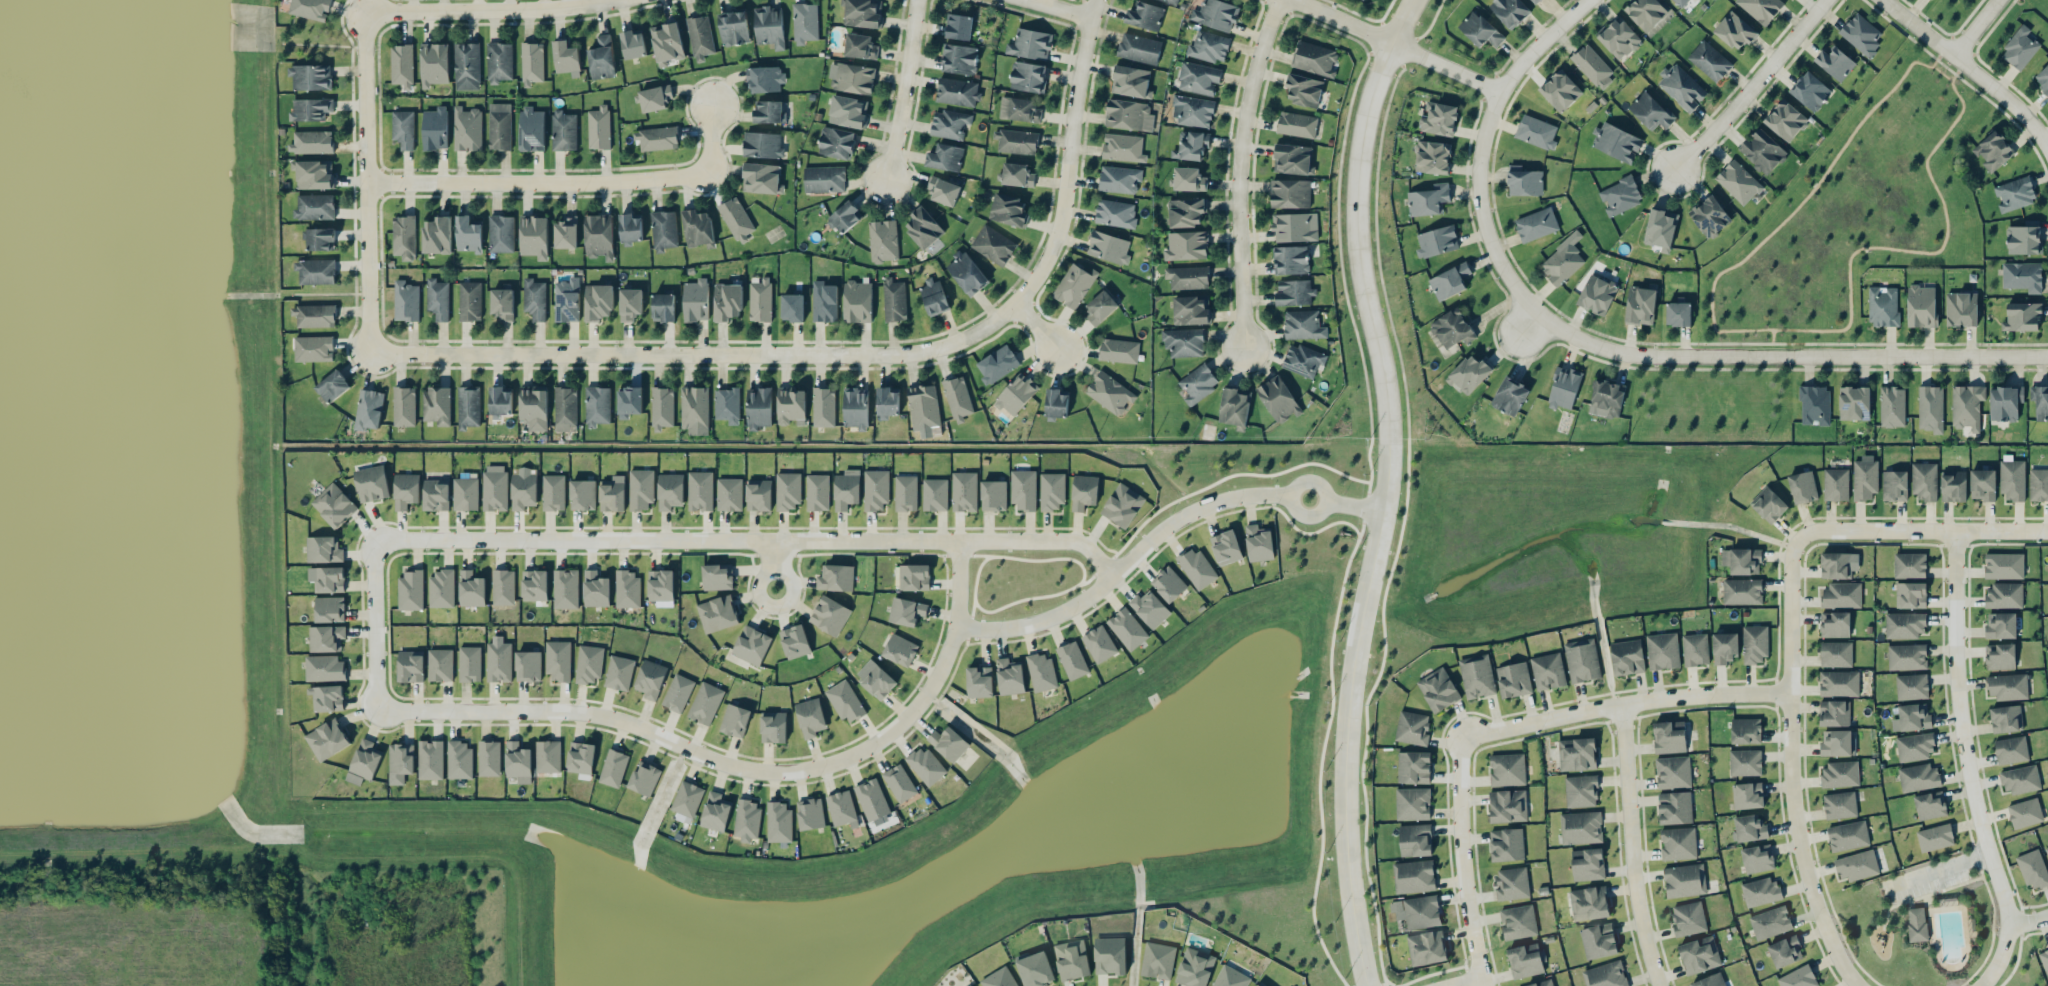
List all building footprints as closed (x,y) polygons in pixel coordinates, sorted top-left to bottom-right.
[(331,0),(291,0),(288,13),(326,21),(327,12),(329,13),(331,0)] [(845,26),(881,27),(882,0),(846,0),(845,26)] [(1221,0),(1204,0),(1200,11),(1192,9),(1189,19),(1231,33),(1240,6),(1221,0)] [(1531,12),(1521,0),(1493,0),(1488,5),(1511,30),(1531,12)] [(1658,0),(1634,0),(1623,9),(1648,36),(1666,20),(1672,15),(1658,0)] [(1780,0),(1735,0),(1764,27),(1785,5),(1780,0)] [(1125,23),(1159,31),(1164,6),(1139,1),(1137,11),(1128,9),(1125,23)] [(817,3),(793,4),(794,45),(805,45),(805,40),(818,39),(817,3)] [(755,7),(756,44),(774,43),(774,50),(784,50),(782,8),(770,8),(770,6),(755,7)] [(1495,48),(1505,39),(1475,8),(1457,25),(1479,48),(1488,40),(1495,48)] [(751,42),(746,9),(719,13),(723,46),(751,42)] [(1751,45),(1761,32),(1730,9),(1713,32),(1738,51),(1745,41),(1751,45)] [(1839,31),(1869,60),(1888,40),(1857,12),(1839,31)] [(973,16),(949,14),(947,38),(971,40),(973,16)] [(694,63),(705,61),(704,55),(715,53),(708,15),(686,18),(694,63)] [(1597,37),(1620,61),(1643,40),(1619,16),(1597,37)] [(668,65),(667,61),(685,57),(677,21),(650,28),(659,68),(668,65)] [(2031,29),(2024,23),(1999,54),(2020,71),(2041,45),(2027,34),(2031,29)] [(1053,33),(1017,27),(1014,44),(1006,42),(1005,54),(1048,60),(1053,33)] [(625,59),(647,56),(642,28),(620,32),(625,59)] [(1231,38),(1198,29),(1194,45),(1189,44),(1186,55),(1223,65),(1231,38)] [(872,36),(847,32),(844,55),(877,60),(879,45),(871,44),(872,36)] [(1162,41),(1122,32),(1117,57),(1156,65),(1162,41)] [(592,79),(616,76),(609,33),(596,36),(598,48),(587,49),(592,79)] [(1686,60),(1721,83),(1735,61),(1700,39),(1686,60)] [(571,72),(571,78),(580,77),(579,47),(568,47),(568,40),(554,40),(555,72),(571,72)] [(1339,50),(1298,40),(1291,67),(1332,77),(1339,50)] [(455,89),(480,89),(479,42),(454,43),(455,89)] [(512,80),(512,43),(488,42),(487,84),(499,84),(499,80),(512,80)] [(543,42),(521,42),(522,87),(531,87),(531,82),(544,81),(543,42)] [(1599,89),(1616,74),(1587,42),(1570,58),(1599,89)] [(448,43),(421,44),(421,89),(430,89),(430,83),(449,83),(448,43)] [(976,73),(977,46),(945,44),(944,72),(976,73)] [(413,45),(391,45),(391,83),(403,83),(404,90),(413,90),(413,45)] [(1856,64),(1835,45),(1827,53),(1823,49),(1814,59),(1839,82),(1856,64)] [(1222,68),(1183,61),(1177,89),(1214,96),(1216,84),(1219,84),(1222,68)] [(1708,93),(1674,61),(1656,81),(1689,113),(1708,93)] [(872,94),(876,67),(831,62),(828,89),(872,94)] [(1045,91),(1046,64),(1012,62),(1011,89),(1045,91)] [(2047,95),(2047,62),(2032,77),(2047,95)] [(1151,99),(1153,90),(1147,89),(1150,70),(1115,64),(1111,92),(1151,99)] [(331,90),(331,66),(289,65),(288,76),(293,76),(293,89),(331,90)] [(783,67),(751,67),(751,92),(780,91),(780,83),(784,83),(783,67)] [(1539,89),(1561,113),(1583,93),(1561,69),(1539,89)] [(1789,91),(1814,113),(1833,92),(1808,70),(1789,91)] [(1324,80),(1289,73),(1286,87),(1290,88),(1288,101),(1318,108),(1324,80)] [(936,102),(977,106),(980,82),(939,77),(936,102)] [(644,113),(667,108),(665,100),(673,98),(670,83),(638,91),(644,113)] [(1651,131),(1660,123),(1665,129),(1675,119),(1647,89),(1628,107),(1651,131)] [(864,129),(869,100),(833,94),(828,123),(864,129)] [(1211,128),(1215,101),(1174,94),(1170,121),(1211,128)] [(1035,100),(1002,96),(999,117),(1040,123),(1042,109),(1034,108),(1035,100)] [(293,99),(294,111),(289,111),(290,121),(326,121),(326,112),(334,112),(333,98),(293,99)] [(1104,125),(1152,132),(1155,115),(1148,114),(1149,104),(1108,98),(1104,125)] [(1788,144),(1809,121),(1784,98),(1763,121),(1788,144)] [(782,100),(759,101),(759,109),(754,109),(754,123),(782,123),(782,100)] [(1418,130),(1453,137),(1459,106),(1433,102),(1430,117),(1421,115),(1418,130)] [(489,150),(511,150),(511,103),(489,103),(489,150)] [(587,110),(588,149),(610,149),(609,103),(599,104),(600,110),(587,110)] [(454,105),(453,150),(481,150),(482,109),(462,109),(462,105),(454,105)] [(448,149),(447,106),(437,106),(437,110),(423,110),(423,150),(448,149)] [(520,151),(545,150),(544,111),(532,111),(532,106),(519,106),(520,151)] [(576,114),(562,114),(562,109),(552,109),(553,150),(577,150),(576,114)] [(962,140),(964,123),(971,124),(973,114),(934,109),(930,136),(962,140)] [(392,140),(400,139),(400,150),(414,150),(413,111),(392,111),(392,140)] [(1315,137),(1317,116),(1279,112),(1277,133),(1315,137)] [(1514,137),(1554,151),(1558,140),(1553,138),(1558,126),(1523,113),(1514,137)] [(1643,140),(1604,120),(1600,128),(1598,127),(1589,144),(1631,165),(1643,140)] [(852,160),(857,132),(822,126),(818,154),(852,160)] [(1787,155),(1761,126),(1738,148),(1764,176),(1787,155)] [(640,139),(640,150),(678,149),(677,127),(633,129),(633,140),(640,139)] [(997,151),(1036,155),(1038,133),(993,128),(992,138),(998,139),(997,151)] [(294,143),(288,144),(288,153),(333,152),(333,130),(294,131),(294,143)] [(1972,150),(1991,172),(2014,151),(1996,130),(1972,150)] [(1203,160),(1204,148),(1209,148),(1210,133),(1189,131),(1188,141),(1179,140),(1179,152),(1171,152),(1171,158),(1203,160)] [(743,156),(784,158),(784,147),(780,147),(781,133),(744,132),(743,156)] [(1146,161),(1146,154),(1142,154),(1142,135),(1104,133),(1103,159),(1146,161)] [(1416,172),(1450,174),(1451,143),(1417,141),(1416,172)] [(936,152),(927,151),(925,167),(960,171),(963,146),(937,143),(936,152)] [(1314,176),(1315,166),(1310,166),(1312,147),(1276,143),(1273,171),(1314,176)] [(1744,206),(1763,186),(1733,158),(1715,178),(1744,206)] [(333,160),(291,161),(291,169),(297,169),(298,189),(333,188),(333,160)] [(1035,173),(1027,173),(1028,164),(1003,162),(1002,185),(1034,186),(1035,173)] [(784,193),(784,184),(779,184),(780,164),(744,163),(743,192),(784,193)] [(1543,171),(1521,170),(1521,165),(1509,165),(1508,194),(1543,195),(1543,171)] [(804,167),(805,192),(845,192),(845,166),(804,167)] [(1142,168),(1101,166),(1099,191),(1135,193),(1136,181),(1141,181),(1142,168)] [(1199,168),(1174,167),(1174,190),(1206,191),(1207,176),(1199,176),(1199,168)] [(1608,217),(1644,201),(1632,175),(1597,191),(1603,204),(1602,204),(1608,217)] [(2037,201),(2034,191),(2036,191),(2031,175),(1994,186),(1998,201),(1997,201),(2000,212),(2037,201)] [(961,183),(933,177),(928,200),(956,206),(961,183)] [(1271,179),(1271,207),(1310,208),(1311,180),(1271,179)] [(1433,189),(1407,192),(1410,216),(1443,213),(1442,202),(1451,201),(1449,182),(1433,183),(1433,189)] [(989,220),(1023,227),(1029,200),(995,193),(989,220)] [(298,195),(298,209),(293,209),(293,220),(334,219),(334,194),(298,195)] [(1733,220),(1713,194),(1688,213),(1709,239),(1733,220)] [(738,244),(747,238),(746,235),(755,229),(736,195),(717,206),(738,244)] [(1094,222),(1133,228),(1137,204),(1098,198),(1094,222)] [(845,234),(863,215),(847,200),(829,219),(845,234)] [(1201,226),(1201,213),(1207,213),(1206,200),(1178,200),(1178,207),(1169,207),(1170,227),(1201,226)] [(1514,220),(1523,243),(1560,229),(1550,205),(1514,220)] [(902,226),(925,250),(945,230),(922,206),(902,226)] [(1643,243),(1662,247),(1661,252),(1670,254),(1679,213),(1651,207),(1643,243)] [(713,245),(710,212),(698,213),(697,209),(682,210),(686,248),(713,245)] [(650,213),(655,253),(666,252),(665,248),(679,247),(675,210),(650,213)] [(643,241),(642,213),(620,214),(622,246),(633,245),(633,241),(643,241)] [(1274,242),(1318,241),(1317,213),(1273,214),(1274,242)] [(457,251),(481,251),(482,221),(471,221),(471,215),(457,214),(457,251)] [(577,248),(577,215),(562,214),(562,223),(555,223),(554,248),(577,248)] [(584,215),(585,256),(605,256),(605,262),(614,261),(612,214),(584,215)] [(489,251),(514,252),(514,215),(489,215),(489,251)] [(415,216),(393,216),(393,255),(402,255),(401,261),(415,261),(415,216)] [(547,261),(548,217),(520,216),(519,254),(537,255),(537,260),(547,261)] [(450,253),(451,218),(424,218),(423,253),(450,253)] [(898,260),(896,220),(869,221),(871,261),(898,260)] [(970,248),(1005,266),(1018,242),(982,224),(970,248)] [(1416,233),(1420,248),(1416,249),(1418,258),(1459,250),(1454,225),(1416,233)] [(2006,226),(2007,254),(2040,253),(2039,226),(2006,226)] [(335,228),(307,229),(307,250),(335,250),(335,228)] [(1130,240),(1093,229),(1086,253),(1127,265),(1130,256),(1126,254),(1130,240)] [(1583,236),(1577,229),(1538,265),(1558,287),(1586,261),(1572,245),(1583,236)] [(1163,260),(1208,259),(1207,231),(1168,232),(1169,250),(1163,250),(1163,260)] [(1275,246),(1275,274),(1308,273),(1308,246),(1275,246)] [(990,282),(963,250),(944,265),(971,297),(990,282)] [(300,284),(336,283),(335,259),(294,260),(294,270),(299,270),(300,284)] [(1072,261),(1053,297),(1077,310),(1096,273),(1072,261)] [(1467,289),(1462,278),(1472,273),(1466,261),(1428,279),(1438,302),(1467,289)] [(2041,294),(2042,263),(2003,262),(2002,288),(2027,288),(2027,294),(2041,294)] [(1164,279),(1170,278),(1170,290),(1209,289),(1208,266),(1164,267),(1164,279)] [(1604,317),(1619,286),(1590,273),(1576,303),(1604,317)] [(771,321),(772,276),(762,276),(762,282),(750,282),(749,321),(771,321)] [(449,282),(436,281),(436,277),(427,277),(427,312),(435,312),(435,321),(448,321),(449,282)] [(546,282),(532,282),(532,277),(524,277),(523,312),(532,312),(532,321),(545,322),(546,282)] [(554,321),(579,321),(579,277),(567,277),(567,281),(555,281),(554,321)] [(683,320),(708,320),(708,278),(697,277),(697,283),(684,283),(683,320)] [(892,277),(884,277),(884,321),(906,320),(906,282),(892,282),(892,277)] [(929,315),(949,311),(941,277),(921,282),(929,315)] [(395,320),(419,321),(419,285),(406,285),(406,280),(395,279),(395,320)] [(813,322),(837,322),(838,285),(824,285),(824,280),(813,280),(813,322)] [(1310,280),(1278,280),(1278,291),(1275,291),(1275,306),(1314,305),(1313,288),(1310,288),(1310,280)] [(459,321),(481,320),(481,281),(459,282),(459,321)] [(872,322),(872,282),(844,281),(844,322),(872,322)] [(1653,324),(1657,283),(1648,282),(1648,288),(1628,286),(1625,322),(1653,324)] [(585,322),(602,321),(601,316),(613,316),(613,284),(585,285),(585,322)] [(729,322),(729,316),(742,316),(742,284),(714,285),(715,322),(729,322)] [(1935,285),(1907,286),(1908,327),(1936,327),(1935,285)] [(620,322),(635,322),(635,313),(642,313),(642,286),(620,286),(620,322)] [(1869,326),(1898,326),(1898,286),(1869,287),(1869,326)] [(491,313),(499,313),(499,322),(514,321),(513,289),(491,289),(491,313)] [(1098,325),(1119,305),(1103,289),(1082,309),(1098,325)] [(1978,326),(1977,292),(1946,293),(1947,326),(1978,326)] [(675,320),(675,293),(653,294),(653,321),(675,320)] [(804,294),(782,294),(782,318),(791,318),(791,322),(804,322),(804,294)] [(1173,296),(1174,324),(1210,324),(1209,295),(1173,296)] [(1691,326),(1691,302),(1666,302),(1667,326),(1691,326)] [(2041,303),(2007,302),(2006,321),(2002,321),(2002,330),(2040,331),(2041,303)] [(336,327),(336,305),(291,306),(291,315),(297,315),(297,327),(336,327)] [(1465,343),(1474,340),(1463,309),(1431,320),(1442,349),(1464,341),(1465,343)] [(1285,339),(1328,337),(1327,327),(1319,327),(1319,310),(1284,311),(1285,339)] [(1204,356),(1203,328),(1161,330),(1162,344),(1170,344),(1171,357),(1204,356)] [(294,336),(295,361),(333,361),(333,336),(294,336)] [(1139,341),(1102,339),(1100,360),(1138,363),(1139,341)] [(1313,379),(1319,364),(1324,366),(1327,356),(1291,342),(1281,366),(1313,379)] [(988,385),(1020,364),(1007,343),(975,364),(988,385)] [(1492,370),(1472,351),(1447,378),(1467,397),(1492,370)] [(1188,396),(1184,398),(1188,405),(1220,385),(1207,365),(1180,382),(1188,396)] [(1546,406),(1556,409),(1557,405),(1572,409),(1583,372),(1558,365),(1546,406)] [(351,386),(337,369),(315,386),(329,404),(351,386)] [(1130,401),(1132,403),(1137,396),(1101,369),(1085,391),(1118,416),(1130,401)] [(1013,418),(1039,386),(1020,371),(994,402),(1013,418)] [(1279,424),(1294,413),(1296,417),(1304,412),(1278,374),(1256,390),(1279,424)] [(955,425),(965,422),(963,416),(974,412),(963,375),(942,381),(955,425)] [(1529,386),(1503,376),(1492,406),(1518,416),(1529,386)] [(1624,383),(1594,380),(1591,409),(1606,411),(1605,416),(1620,418),(1624,383)] [(908,387),(912,430),(940,428),(936,385),(908,387)] [(1980,400),(1986,400),(1986,386),(1952,385),(1951,427),(1971,427),(1971,433),(1979,433),(1980,400)] [(458,430),(467,430),(467,425),(480,425),(479,386),(457,386),(458,430)] [(490,386),(490,414),(512,414),(512,387),(490,386)] [(548,431),(547,386),(519,386),(520,423),(528,423),(528,431),(548,431)] [(1800,423),(1819,423),(1819,425),(1829,425),(1829,386),(1800,386),(1800,423)] [(1839,386),(1839,419),(1870,420),(1870,386),(1839,386)] [(1880,427),(1905,426),(1904,386),(1880,387),(1880,427)] [(1918,429),(1931,429),(1931,434),(1942,434),(1943,386),(1919,386),(1918,429)] [(1990,386),(1990,420),(2018,421),(2018,403),(2023,403),(2023,387),(1990,386)] [(2036,421),(2047,421),(2047,386),(2030,386),(2030,400),(2036,400),(2036,421)] [(415,425),(416,387),(394,387),(393,425),(415,425)] [(451,388),(423,387),(422,421),(437,421),(437,426),(450,426),(451,388)] [(576,431),(577,388),(555,387),(554,431),(576,431)] [(610,387),(586,387),(586,425),(610,425),(610,387)] [(674,388),(652,387),(651,428),(673,428),(674,388)] [(688,428),(688,435),(708,435),(709,387),(681,387),(681,428),(688,428)] [(812,426),(834,427),(836,388),(814,387),(812,426)] [(900,387),(878,387),(878,419),(888,419),(888,414),(900,414),(900,387)] [(1218,421),(1237,424),(1236,430),(1245,431),(1251,391),(1223,387),(1218,421)] [(384,392),(360,388),(353,429),(364,431),(365,426),(378,429),(384,392)] [(642,413),(642,388),(618,388),(618,419),(629,419),(629,414),(642,413)] [(739,388),(714,388),(715,419),(728,419),(728,425),(740,425),(739,388)] [(772,388),(747,388),(748,430),(760,430),(760,425),(772,425),(772,388)] [(806,389),(777,388),(777,424),(790,425),(790,419),(806,419),(806,389)] [(869,388),(844,388),(844,426),(859,426),(859,431),(868,431),(869,388)] [(1046,420),(1055,421),(1055,417),(1068,417),(1069,389),(1047,389),(1046,420)] [(1877,492),(1877,454),(1861,455),(1861,460),(1853,460),(1853,500),(1873,500),(1872,492),(1877,492)] [(2025,460),(2002,460),(2001,501),(2025,501),(2025,460)] [(1937,499),(1937,463),(1913,463),(1912,498),(1937,499)] [(390,496),(384,464),(353,471),(359,503),(390,496)] [(482,510),(506,510),(507,466),(483,465),(482,510)] [(1849,469),(1824,468),(1824,500),(1848,500),(1849,469)] [(2029,469),(2029,501),(2047,500),(2047,468),(2029,469)] [(653,469),(629,469),(629,510),(653,510),(653,469)] [(860,469),(844,469),(844,475),(835,475),(835,511),(848,511),(848,503),(860,503),(860,469)] [(1820,469),(1788,475),(1793,503),(1825,498),(1820,469)] [(1996,470),(1971,469),(1970,499),(1995,500),(1996,470)] [(889,503),(889,470),(864,470),(864,511),(884,511),(884,503),(889,503)] [(1036,470),(1011,470),(1010,508),(1036,508),(1036,470)] [(1907,470),(1882,471),(1883,500),(1908,500),(1907,470)] [(688,511),(713,510),(713,471),(688,472),(688,511)] [(1966,501),(1966,471),(1941,471),(1941,501),(1966,501)] [(801,508),(801,472),(776,473),(776,508),(801,508)] [(977,472),(952,472),(952,511),(976,512),(977,472)] [(512,511),(525,510),(525,506),(537,505),(537,473),(511,474),(512,511)] [(659,511),(672,511),(672,506),(684,506),(684,473),(658,474),(659,511)] [(1065,473),(1040,473),(1040,508),(1065,508),(1065,473)] [(420,474),(394,474),(394,510),(407,511),(407,502),(419,502),(420,474)] [(565,474),(542,474),(543,510),(565,510),(565,474)] [(829,474),(807,475),(807,511),(829,510),(829,474)] [(599,511),(624,511),(625,475),(611,475),(611,480),(600,480),(599,511)] [(917,475),(895,476),(895,511),(917,511),(917,475)] [(1097,504),(1098,476),(1073,475),(1072,511),(1084,512),(1084,504),(1097,504)] [(477,477),(453,478),(453,510),(478,509),(477,477)] [(741,510),(742,478),(717,478),(717,510),(741,510)] [(947,478),(922,479),(923,511),(948,510),(947,478)] [(448,510),(449,479),(424,479),(423,510),(448,510)] [(772,480),(747,479),(746,510),(772,510),(772,480)] [(595,480),(570,480),(570,510),(595,510),(595,480)] [(1007,510),(1006,480),(982,481),(982,510),(1007,510)] [(358,508),(333,481),(311,502),(335,529),(358,508)] [(1146,498),(1120,481),(1100,512),(1127,529),(1146,498)] [(1749,503),(1770,525),(1789,507),(1768,485),(1749,503)] [(1272,528),(1258,528),(1258,524),(1246,524),(1248,561),(1273,560),(1272,528)] [(1211,535),(1217,565),(1242,560),(1236,530),(1211,535)] [(307,562),(344,561),(343,548),(338,549),(338,536),(306,536),(307,562)] [(1177,560),(1198,591),(1218,577),(1197,545),(1177,560)] [(1761,549),(1730,548),(1730,574),(1760,575),(1761,549)] [(1851,552),(1821,553),(1821,578),(1851,578),(1851,552)] [(1894,578),(1926,578),(1926,553),(1894,553),(1894,578)] [(2024,553),(1984,553),(1985,579),(2024,578),(2024,553)] [(732,563),(702,565),(703,590),(733,589),(732,563)] [(852,590),(853,565),(825,564),(824,575),(816,575),(816,589),(852,590)] [(930,590),(929,564),(901,565),(901,590),(930,590)] [(1170,603),(1188,586),(1168,565),(1150,582),(1170,603)] [(344,566),(313,567),(314,592),(345,592),(344,566)] [(429,576),(428,607),(453,607),(454,569),(435,569),(435,576),(429,576)] [(485,606),(485,577),(473,577),(473,569),(460,569),(460,606),(485,606)] [(492,604),(514,605),(515,570),(493,569),(492,604)] [(554,569),(553,608),(578,608),(578,569),(554,569)] [(610,577),(598,577),(598,569),(585,569),(584,606),(609,606),(610,577)] [(648,600),(655,600),(655,606),(673,607),(674,570),(648,569),(648,600)] [(399,610),(423,610),(423,570),(399,570),(399,610)] [(547,570),(522,570),(522,601),(548,600),(547,570)] [(616,608),(640,607),(640,571),(615,572),(616,608)] [(1723,604),(1762,604),(1762,579),(1723,579),(1723,604)] [(1926,608),(1926,582),(1896,582),(1896,608),(1926,608)] [(2022,583),(1987,582),(1987,607),(2022,608),(2022,583)] [(1861,584),(1821,583),(1821,607),(1861,607),(1861,584)] [(1171,612),(1150,589),(1141,597),(1138,593),(1127,602),(1153,630),(1171,612)] [(740,623),(731,593),(696,604),(705,634),(740,623)] [(810,623),(839,636),(851,607),(822,595),(810,623)] [(344,596),(315,597),(315,622),(345,622),(344,596)] [(888,622),(916,626),(918,615),(926,616),(928,603),(892,597),(888,622)] [(1130,651),(1149,636),(1124,606),(1106,622),(1130,651)] [(1850,637),(1850,612),(1820,612),(1821,637),(1850,637)] [(1886,638),(1918,638),(1918,632),(1926,632),(1925,612),(1885,613),(1886,638)] [(1986,613),(1986,638),(2017,638),(2016,612),(1986,613)] [(812,652),(802,623),(778,631),(788,660),(812,652)] [(759,667),(773,637),(745,624),(731,653),(759,667)] [(1118,652),(1102,624),(1081,636),(1096,664),(1118,652)] [(310,652),(340,651),(340,639),(346,638),(345,625),(309,626),(310,652)] [(1768,625),(1744,626),(1744,662),(1768,662),(1768,625)] [(919,644),(891,633),(882,656),(909,667),(919,644)] [(1648,669),(1679,668),(1678,633),(1647,634),(1648,669)] [(1713,633),(1713,663),(1737,663),(1737,633),(1713,633)] [(1707,634),(1683,634),(1684,666),(1708,665),(1707,634)] [(1565,642),(1569,682),(1600,679),(1596,639),(1565,642)] [(1610,643),(1614,675),(1645,672),(1641,639),(1610,643)] [(1089,672),(1076,640),(1056,648),(1069,680),(1089,672)] [(571,641),(547,641),(547,681),(570,681),(571,641)] [(1852,642),(1821,641),(1821,666),(1852,667),(1852,642)] [(511,642),(486,642),(487,681),(511,681),(511,642)] [(1888,645),(1889,670),(1927,669),(1926,643),(1888,645)] [(2015,669),(2015,643),(1986,643),(1986,669),(2015,669)] [(601,682),(604,647),(578,645),(575,680),(601,682)] [(458,681),(480,681),(481,646),(459,646),(458,681)] [(453,649),(428,649),(428,680),(453,680),(453,649)] [(398,681),(424,682),(424,651),(398,651),(398,681)] [(541,651),(516,651),(516,680),(541,681),(541,651)] [(1026,656),(1034,692),(1057,687),(1049,651),(1026,656)] [(1567,684),(1560,651),(1530,658),(1537,691),(1567,684)] [(1495,694),(1489,653),(1477,655),(1478,659),(1459,661),(1465,699),(1495,694)] [(603,685),(627,691),(635,660),(612,654),(603,685)] [(305,681),(345,680),(345,656),(305,657),(305,681)] [(996,658),(999,694),(1025,692),(1022,664),(1010,665),(1009,657),(996,658)] [(667,665),(642,659),(635,689),(645,692),(644,698),(658,701),(667,665)] [(1532,692),(1526,661),(1495,667),(1502,698),(1532,692)] [(880,701),(897,682),(876,662),(858,681),(880,701)] [(992,666),(966,667),(968,697),(993,696),(992,666)] [(1432,713),(1460,700),(1445,666),(1417,679),(1432,713)] [(1859,671),(1820,671),(1820,696),(1859,696),(1859,671)] [(695,681),(675,672),(661,704),(681,713),(695,681)] [(1896,675),(1897,699),(1928,699),(1928,674),(1896,675)] [(2027,674),(1987,675),(1988,699),(2028,698),(2027,674)] [(825,690),(846,725),(866,712),(846,678),(825,690)] [(725,690),(702,680),(686,716),(709,726),(725,690)] [(315,694),(315,711),(344,710),(343,685),(307,686),(307,694),(315,694)] [(804,740),(817,736),(815,731),(827,728),(820,697),(795,703),(804,740)] [(1850,725),(1850,700),(1819,700),(1820,726),(1850,725)] [(719,731),(743,738),(752,710),(728,702),(719,731)] [(1930,729),(1929,703),(1899,704),(1900,730),(1930,729)] [(1992,732),(2033,728),(2031,709),(2021,710),(2021,704),(1990,707),(1992,732)] [(1426,746),(1430,715),(1399,710),(1395,741),(1426,746)] [(786,742),(787,712),(762,711),(761,742),(786,742)] [(320,762),(351,744),(335,717),(304,736),(320,762)] [(1761,718),(1731,718),(1731,743),(1761,743),(1761,718)] [(1686,752),(1685,721),(1654,722),(1655,753),(1686,752)] [(970,744),(949,725),(942,733),(935,728),(926,740),(954,763),(970,744)] [(1851,730),(1822,729),(1821,755),(1851,756),(1851,730)] [(1896,736),(1899,760),(1936,757),(1934,732),(1896,736)] [(2029,760),(2026,736),(1994,740),(1997,764),(2029,760)] [(346,780),(361,786),(364,778),(373,781),(383,751),(372,747),(374,742),(361,737),(346,780)] [(443,779),(444,740),(419,740),(418,779),(443,779)] [(500,740),(478,740),(478,776),(500,776),(500,740)] [(532,776),(531,748),(521,748),(521,740),(506,740),(507,777),(518,777),(518,783),(525,783),(525,776),(532,776)] [(560,740),(536,740),(536,772),(561,772),(560,740)] [(595,745),(571,740),(566,771),(579,773),(578,776),(590,778),(595,745)] [(447,778),(472,778),(473,743),(448,742),(447,778)] [(414,774),(414,744),(389,743),(389,784),(404,785),(404,774),(414,774)] [(929,787),(948,771),(924,744),(906,760),(929,787)] [(628,753),(607,749),(600,783),(621,788),(628,753)] [(1762,775),(1761,749),(1729,750),(1730,775),(1762,775)] [(1431,752),(1398,751),(1397,783),(1430,783),(1431,752)] [(1525,785),(1524,753),(1490,754),(1491,786),(1525,785)] [(1690,756),(1656,757),(1657,788),(1691,787),(1690,756)] [(650,797),(662,770),(639,759),(627,786),(650,797)] [(1823,787),(1859,786),(1858,760),(1822,762),(1823,787)] [(882,774),(900,803),(918,792),(900,763),(882,774)] [(1941,787),(1938,763),(1899,767),(1901,791),(1941,787)] [(2007,796),(2041,788),(2036,763),(2001,772),(2007,796)] [(1565,776),(1566,807),(1597,806),(1596,787),(1599,787),(1598,775),(1565,776)] [(854,786),(868,823),(875,820),(876,825),(883,822),(882,818),(891,814),(878,777),(854,786)] [(692,823),(704,787),(681,780),(671,810),(686,815),(684,821),(692,823)] [(1764,807),(1763,782),(1734,783),(1735,808),(1764,807)] [(1396,820),(1430,819),(1430,787),(1396,788),(1396,820)] [(825,795),(834,826),(849,822),(851,828),(859,826),(849,789),(825,795)] [(1919,820),(1948,814),(1942,789),(1914,796),(1919,820)] [(724,833),(733,802),(721,798),(722,793),(710,790),(699,825),(724,833)] [(1490,822),(1527,821),(1526,790),(1490,790),(1490,822)] [(1827,820),(1858,815),(1854,790),(1823,795),(1827,820)] [(1691,791),(1658,793),(1660,824),(1692,822),(1691,791)] [(2014,829),(2044,820),(2036,796),(2006,806),(2014,829)] [(825,826),(821,797),(798,801),(800,811),(797,811),(800,830),(825,826)] [(734,836),(741,836),(741,839),(758,841),(762,803),(737,800),(734,836)] [(791,841),(790,802),(767,802),(768,842),(791,841)] [(1602,842),(1601,811),(1560,813),(1561,844),(1602,842)] [(1735,816),(1737,841),(1766,839),(1764,813),(1735,816)] [(1832,852),(1870,843),(1865,819),(1827,828),(1832,852)] [(1916,831),(1921,852),(1955,843),(1950,822),(1916,831)] [(1400,857),(1432,855),(1431,824),(1399,825),(1400,857)] [(1695,827),(1661,829),(1662,860),(1697,858),(1695,827)] [(1491,860),(1524,860),(1523,828),(1490,829),(1491,860)] [(1742,848),(1745,873),(1775,869),(1772,844),(1742,848)] [(1584,849),(1584,858),(1572,858),(1573,880),(1604,879),(1603,848),(1584,849)] [(1880,871),(1873,848),(1834,860),(1841,883),(1880,871)] [(2047,884),(2047,873),(2038,848),(2016,856),(2029,892),(2047,884)] [(1395,893),(1435,891),(1434,860),(1394,862),(1395,873),(1394,873),(1395,893)] [(1707,894),(1704,863),(1663,867),(1667,898),(1707,894)] [(1499,901),(1530,896),(1526,866),(1495,870),(1499,901)] [(1741,884),(1747,908),(1781,899),(1775,875),(1741,884)] [(1610,916),(1606,885),(1569,890),(1573,921),(1610,916)] [(1407,929),(1441,925),(1437,895),(1389,901),(1391,912),(1395,912),(1396,920),(1405,919),(1407,929)] [(1708,930),(1701,900),(1670,907),(1676,937),(1708,930)] [(1504,939),(1537,935),(1533,904),(1500,909),(1504,939)] [(1749,916),(1756,940),(1793,929),(1786,905),(1749,916)] [(1910,942),(1928,940),(1924,906),(1906,908),(1910,942)] [(1586,960),(1618,954),(1612,922),(1580,928),(1586,960)] [(1412,967),(1448,959),(1442,929),(1406,936),(1412,967)] [(1678,945),(1687,975),(1723,964),(1713,934),(1678,945)] [(1776,968),(1805,958),(1796,934),(1767,944),(1776,968)] [(1127,975),(1126,937),(1094,937),(1095,973),(1116,973),(1116,975),(1127,975)] [(1053,945),(1061,981),(1091,975),(1084,938),(1053,945)] [(1170,980),(1177,946),(1146,941),(1140,974),(1170,980)] [(1189,985),(1206,985),(1216,956),(1186,946),(1175,981),(1189,985)] [(2038,953),(2047,978),(2047,949),(2038,953)] [(1056,980),(1045,950),(1015,961),(1025,985),(1040,985),(1056,980)] [(1620,958),(1581,971),(1586,985),(1629,985),(1620,958)] [(1250,976),(1224,963),(1212,985),(1245,985),(1250,976)] [(1781,985),(1818,985),(1819,985),(1808,963),(1777,978),(1781,985)] [(1006,964),(979,980),(983,985),(1019,985),(1006,964)] [(1690,985),(1726,985),(1720,971),(1689,983),(1690,985)]
